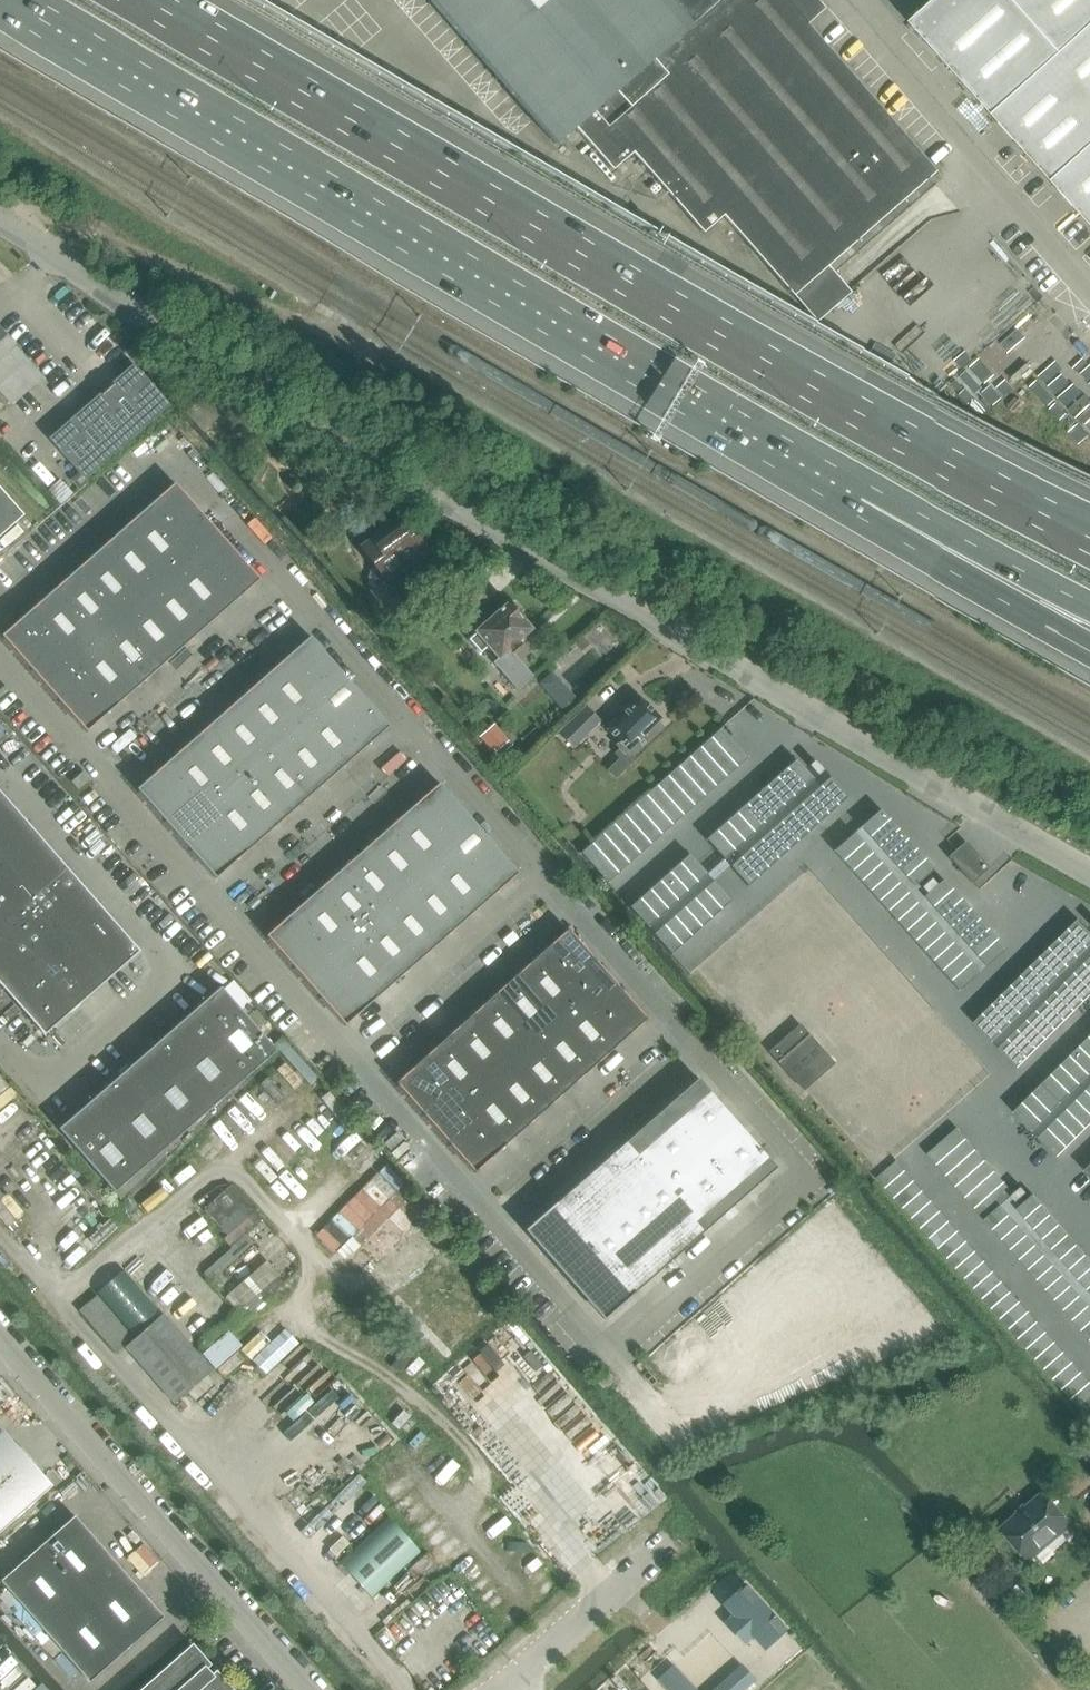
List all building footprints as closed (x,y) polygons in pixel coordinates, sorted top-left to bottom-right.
[(807,25),(824,10),(816,0),(428,0),(532,119),(555,145),(561,140),(574,128),(611,169),(631,151),(667,193),(703,234),(723,216),(793,297),(817,323),(850,293),(826,267),(935,172),(807,25)] [(910,23),(1089,225),(1089,0),(936,0),(910,23)] [(85,481),(169,405),(133,364),(48,439),(85,481)] [(203,516),(174,483),(146,508),(175,541),(203,516)] [(23,516),(0,490),(0,536),(23,516)] [(189,557),(175,541),(146,508),(123,529),(166,578),(189,557)] [(232,548),(203,516),(175,541),(189,557),(203,573),(232,548)] [(390,572),(421,550),(410,534),(412,533),(409,529),(407,530),(401,522),(364,547),(375,563),(370,570),(368,578),(369,587),(374,592),(391,616),(411,601),(390,572)] [(166,578),(123,529),(99,549),(142,598),(166,578)] [(260,580),(232,548),(203,573),(231,605),(260,580)] [(142,598),(99,549),(76,570),(119,619),(142,598)] [(231,605),(203,573),(189,557),(166,578),(208,626),(231,605)] [(119,619),(76,570),(52,590),(95,639),(119,619)] [(208,626),(166,578),(142,598),(184,646),(208,626)] [(95,639),(52,590),(29,611),(58,644),(72,660),(95,639)] [(184,646),(142,598),(119,619),(161,667),(184,646)] [(522,646),(518,643),(531,630),(521,619),(522,619),(520,617),(521,616),(521,611),(515,604),(510,604),(509,605),(508,602),(474,632),(475,633),(467,640),(480,654),(487,648),(498,660),(509,673),(505,676),(516,690),(533,675),(514,653),(522,646)] [(58,644),(29,611),(1,636),(29,669),(58,644)] [(161,667),(119,619),(95,639),(138,688),(161,667)] [(336,666),(310,636),(281,661),(307,691),(336,666)] [(138,688),(95,639),(72,660),(86,676),(114,708),(138,688)] [(86,676),(72,660),(58,644),(29,669),(58,701),(86,676)] [(321,707),(307,691),(281,661),(258,682),(298,727),(321,707)] [(364,698),(336,666),(307,691),(321,707),(335,723),(364,698)] [(580,703),(552,672),(539,684),(567,716),(580,703)] [(114,708),(86,676),(58,701),(86,733),(114,708)] [(298,727),(258,682),(234,703),(274,748),(298,727)] [(624,753),(660,718),(640,697),(607,729),(622,745),(613,753),(617,758),(605,770),(614,779),(632,761),(624,753)] [(389,727),(364,698),(335,723),(361,752),(389,727)] [(274,748),(234,703),(211,723),(251,769),(274,748)] [(575,751),(601,723),(584,706),(557,734),(575,751)] [(361,752),(335,723),(321,707),(298,727),(337,773),(361,752)] [(251,769),(211,723),(188,744),(227,789),(251,769)] [(493,726),(480,737),(494,754),(498,751),(501,754),(510,746),(493,726)] [(337,773),(298,727),(274,748),(314,793),(337,773)] [(748,758),(722,728),(711,737),(737,767),(748,758)] [(737,767),(711,737),(700,747),(727,777),(737,767)] [(227,789),(188,744),(164,764),(190,794),(204,810),(227,789)] [(727,777),(700,747),(689,756),(716,786),(727,777)] [(314,793),(274,748),(251,769),(290,814),(314,793)] [(716,786),(689,756),(678,766),(705,796),(716,786)] [(748,886),(848,797),(814,760),(804,769),(796,760),(706,840),(748,886)] [(190,794),(164,764),(136,790),(161,819),(190,794)] [(705,796),(678,766),(668,776),(694,806),(705,796)] [(290,814),(251,769),(227,789),(267,834),(290,814)] [(83,771),(71,782),(78,790),(90,780),(83,771)] [(694,806),(668,776),(657,785),(683,815),(694,806)] [(465,813),(439,783),(411,808),(436,838),(465,813)] [(683,815),(657,785),(646,795),(673,825),(683,815)] [(267,834),(227,789),(204,810),(218,826),(244,855),(267,834)] [(11,805),(0,792),(0,815),(11,805)] [(218,826),(204,810),(190,794),(161,819),(190,851),(218,826)] [(673,825),(646,795),(635,804),(662,834),(673,825)] [(662,834),(635,804),(624,814),(651,844),(662,834)] [(29,825),(11,805),(0,815),(0,851),(29,825)] [(450,854),(436,838),(411,808),(387,829),(427,874),(450,854)] [(1005,949),(943,879),(926,894),(917,884),(934,869),(880,809),(834,851),(959,991),(1005,949)] [(493,845),(465,813),(436,838),(450,854),(464,870),(493,845)] [(651,844),(624,814),(614,824),(640,854),(651,844)] [(640,854),(614,824),(603,833),(629,863),(640,854)] [(47,846),(29,825),(0,851),(0,886),(47,846)] [(244,855),(218,826),(190,851),(215,880),(244,855)] [(427,874),(387,829),(364,849),(403,895),(427,874)] [(629,863),(603,833),(592,843),(619,873),(629,863)] [(955,851),(948,857),(971,884),(989,869),(965,842),(955,851)] [(619,873),(592,843),(581,852),(608,882),(619,873)] [(519,874),(493,845),(464,870),(490,899),(519,874)] [(64,866),(47,846),(0,886),(0,889),(16,908),(64,866)] [(403,895),(364,849),(340,870),(380,915),(403,895)] [(490,899),(464,870),(450,854),(427,874),(466,919),(490,899)] [(671,954),(731,901),(690,855),(629,907),(671,954)] [(34,928),(82,886),(64,866),(16,908),(34,928)] [(380,915),(340,870),(317,891),(357,936),(380,915)] [(466,919),(427,874),(403,895),(443,940),(466,919)] [(75,928),(99,907),(82,886),(34,928),(52,948),(75,928)] [(16,908),(0,889),(0,922),(16,908)] [(357,936),(317,891),(293,911),(319,940),(333,956),(357,936)] [(443,940),(403,895),(380,915),(420,961),(443,940)] [(139,952),(99,907),(75,928),(115,973),(139,952)] [(34,928),(16,908),(0,922),(0,958),(34,928)] [(319,940),(293,911),(265,936),(291,965),(319,940)] [(420,961),(380,915),(357,936),(396,981),(420,961)] [(1018,1068),(1089,997),(1089,932),(1079,920),(974,1024),(1018,1068)] [(52,948),(34,928),(0,958),(0,986),(4,990),(28,969),(52,948)] [(115,973),(75,928),(52,948),(91,994),(115,973)] [(594,960),(567,929),(539,955),(566,985),(594,960)] [(396,981),(357,936),(333,956),(347,973),(373,1002),(396,981)] [(347,973),(333,956),(319,940),(291,965),(319,998),(347,973)] [(91,994),(52,948),(28,969),(68,1014),(91,994)] [(579,1000),(566,985),(539,955),(516,975),(555,1021),(579,1000)] [(623,992),(607,974),(594,960),(566,985),(579,1000),(594,1017),(623,992)] [(68,1014),(28,969),(4,990),(44,1035),(68,1014)] [(373,1002),(347,973),(319,998),(344,1027),(373,1002)] [(555,1021),(516,975),(493,996),(532,1041),(555,1021)] [(114,1193),(244,1080),(276,1051),(220,987),(58,1129),(114,1193)] [(647,1020),(623,992),(594,1017),(618,1045),(647,1020)] [(532,1041),(493,996),(469,1017),(509,1062),(532,1041)] [(618,1045),(594,1017),(579,1000),(555,1021),(595,1066),(618,1045)] [(509,1062),(469,1017),(446,1038),(486,1083),(509,1062)] [(595,1066),(555,1021),(532,1041),(572,1086),(595,1066)] [(833,1064),(809,1037),(810,1036),(809,1034),(808,1035),(800,1026),(769,1052),(802,1090),(833,1064)] [(486,1083),(446,1038),(423,1058),(449,1088),(462,1104),(486,1083)] [(1014,1113),(1058,1158),(1089,1126),(1089,1038),(1014,1113)] [(572,1086),(532,1041),(509,1062),(549,1107),(572,1086)] [(449,1088),(423,1058),(395,1083),(420,1113),(449,1088)] [(549,1107),(509,1062),(486,1083),(525,1128),(549,1107)] [(737,1123),(698,1078),(661,1110),(700,1155),(737,1123)] [(525,1128),(486,1083),(462,1104),(477,1120),(502,1149),(525,1128)] [(477,1120),(462,1104),(449,1088),(420,1113),(449,1145),(477,1120)] [(700,1155),(661,1110),(625,1142),(664,1187),(700,1155)] [(502,1149),(477,1120),(449,1145),(474,1174),(502,1149)] [(777,1168),(737,1123),(700,1155),(740,1200),(777,1168)] [(704,1232),(664,1187),(625,1142),(524,1231),(578,1292),(582,1289),(607,1317),(704,1232)] [(740,1200),(700,1155),(664,1187),(704,1232),(740,1200)] [(398,1206),(360,1248),(379,1264),(416,1225),(398,1206)] [(123,1270),(96,1293),(132,1335),(159,1313),(145,1296),(123,1270)] [(79,1312),(114,1353),(131,1337),(96,1297),(79,1312)] [(141,1366),(175,1337),(158,1318),(125,1348),(141,1366)] [(157,1385),(191,1356),(175,1337),(141,1366),(157,1385)] [(174,1404),(208,1375),(191,1356),(157,1385),(174,1404)] [(602,1390),(615,1379),(608,1371),(595,1382),(602,1390)] [(1071,1400),(1080,1410),(1089,1401),(1089,1383),(1071,1400)] [(26,1459),(1,1430),(0,1431),(3,1435),(0,1437),(0,1482),(26,1459)] [(44,1488),(47,1484),(50,1488),(51,1487),(26,1459),(0,1482),(0,1526),(44,1488)] [(1029,1558),(1068,1524),(1076,1534),(1073,1536),(1074,1537),(1077,1534),(1043,1493),(1002,1528),(1037,1569),(1040,1566),(1039,1565),(1037,1567),(1029,1558)] [(74,1516),(24,1560),(0,1581),(0,1582),(44,1632),(118,1567),(74,1516)] [(89,1683),(163,1617),(118,1567),(44,1632),(89,1683)] [(745,1587),(725,1605),(734,1616),(726,1623),(744,1643),(757,1631),(769,1643),(784,1629),(745,1587)] [(213,1672),(192,1648),(155,1680),(163,1689),(229,1689),(213,1672)] [(754,1681),(742,1668),(717,1689),(744,1689),(754,1681)] [(657,1681),(666,1689),(690,1689),(671,1669),(657,1681)] [(155,1680),(144,1689),(163,1689),(155,1680)]
